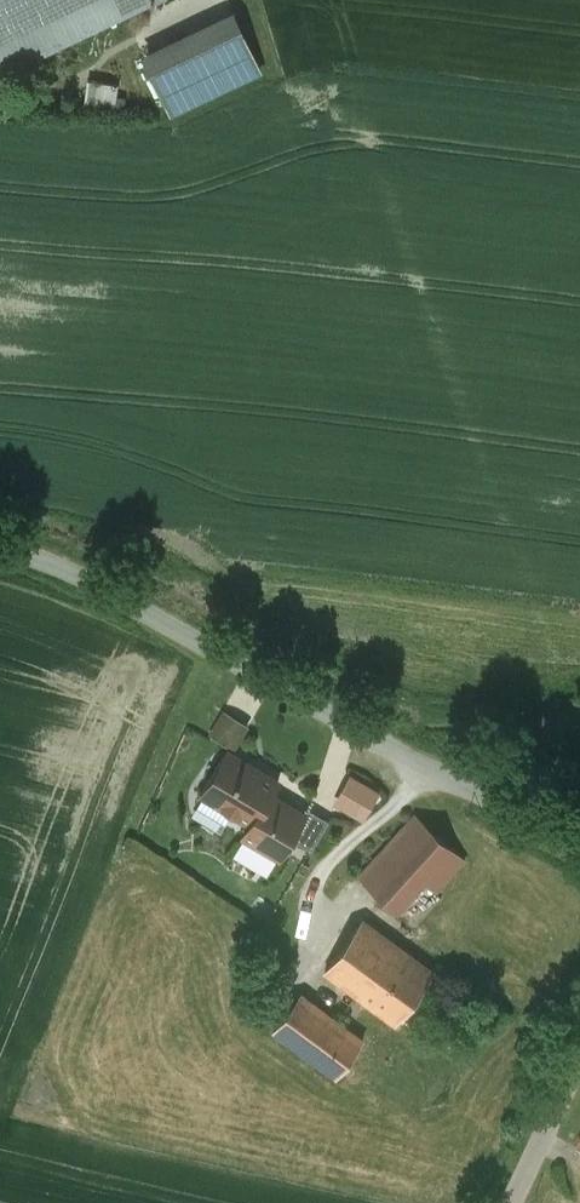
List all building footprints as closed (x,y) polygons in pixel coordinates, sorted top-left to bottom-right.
[(53,4),(0,30),(0,74),(155,0),(62,0),(53,4)] [(53,4),(62,0),(0,0),(0,30),(53,4)] [(235,18),(145,60),(169,111),(259,70),(235,18)] [(90,80),(87,103),(123,108),(124,97),(116,96),(118,84),(90,80)] [(226,706),(214,731),(244,744),(255,720),(226,706)] [(278,781),(227,751),(202,794),(251,823),(253,824),(271,795),(278,781)] [(351,773),(334,802),(363,820),(380,791),(351,773)] [(304,814),(271,795),(253,824),(251,823),(244,835),(279,856),(304,814)] [(416,816),(360,878),(396,911),(423,881),(435,892),(465,860),(437,834),(416,816)] [(445,985),(361,922),(325,970),(395,1023),(416,995),(430,1005),(445,985)] [(363,1040),(300,995),(274,1031),(336,1077),(363,1040)]
